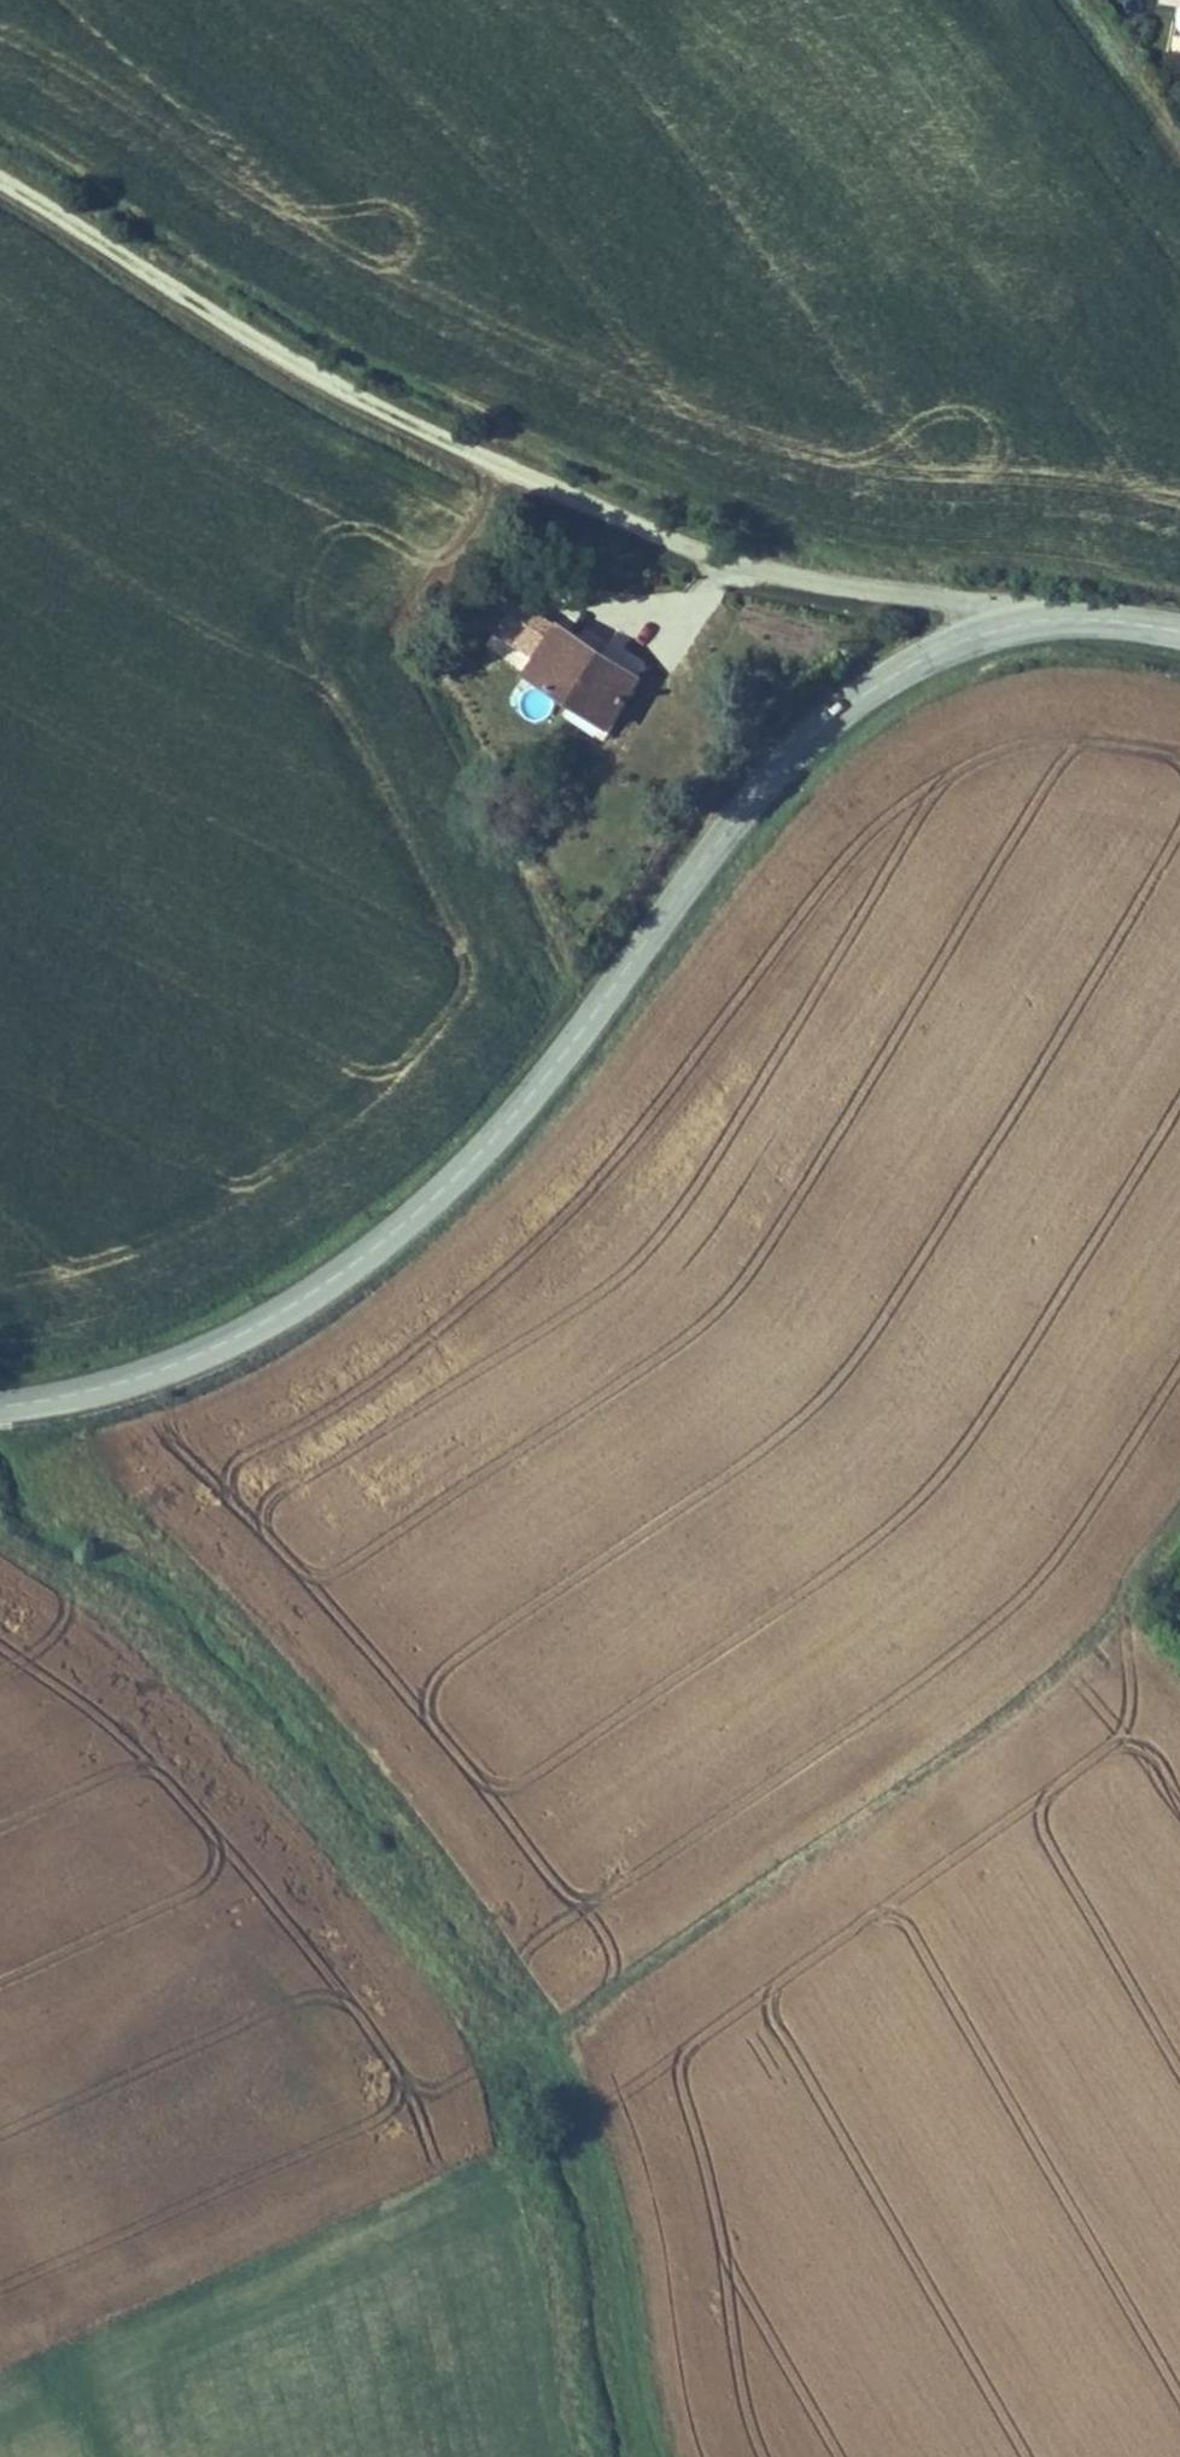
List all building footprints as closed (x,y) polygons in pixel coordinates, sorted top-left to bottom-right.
[(641,670),(563,620),(533,666),(611,716),(641,670)]
